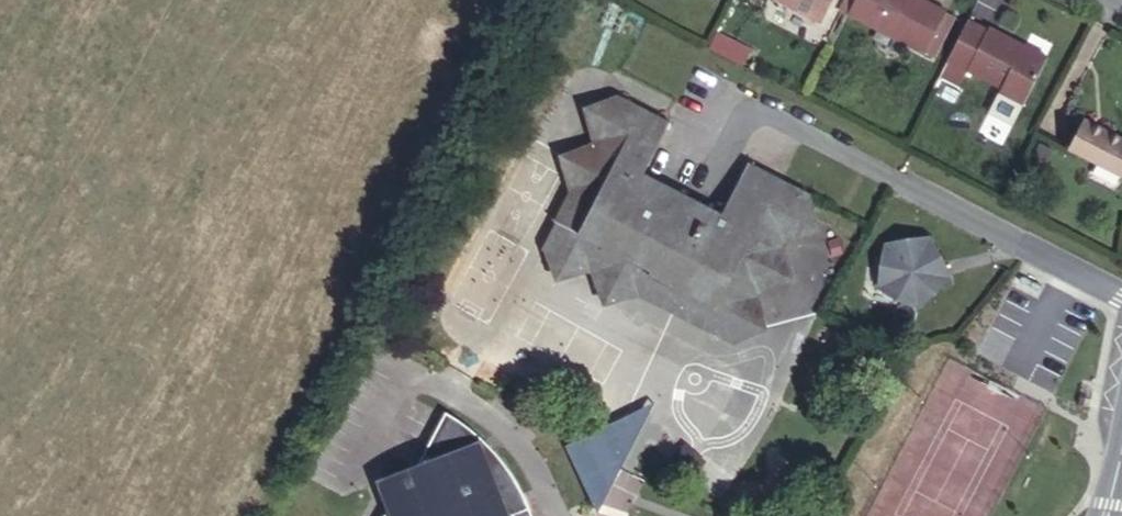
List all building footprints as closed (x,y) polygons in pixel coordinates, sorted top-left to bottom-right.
[(778,2),(817,21),(823,19),(832,0),(778,0),(778,2)] [(926,0),(859,0),(851,14),(928,55),(950,14),(926,0)] [(1046,58),(969,18),(947,59),(997,86),(997,94),(1021,106),(1046,58)] [(717,33),(709,49),(741,65),(749,49),(717,33)] [(613,303),(645,293),(657,274),(719,306),(711,325),(747,343),(773,328),(773,292),(801,276),(800,241),(824,227),(819,192),(752,161),(726,214),(650,177),(673,123),(619,96),(590,113),(594,143),(560,162),(567,195),(540,246),(562,281),(589,273),(608,299),(613,303)] [(1085,119),(1069,149),(1121,176),(1121,138),(1085,119)] [(1040,143),(1034,155),(1047,162),(1053,150),(1040,143)] [(929,237),(886,243),(879,287),(918,307),(949,276),(929,237)] [(657,274),(645,293),(711,325),(719,306),(657,274)] [(654,403),(566,446),(598,512),(654,403)] [(521,515),(516,503),(510,490),(504,478),(497,467),(491,459),(485,450),(469,434),(454,422),(441,413),(433,409),(405,462),(372,475),(379,496),(368,515),(521,515)]
